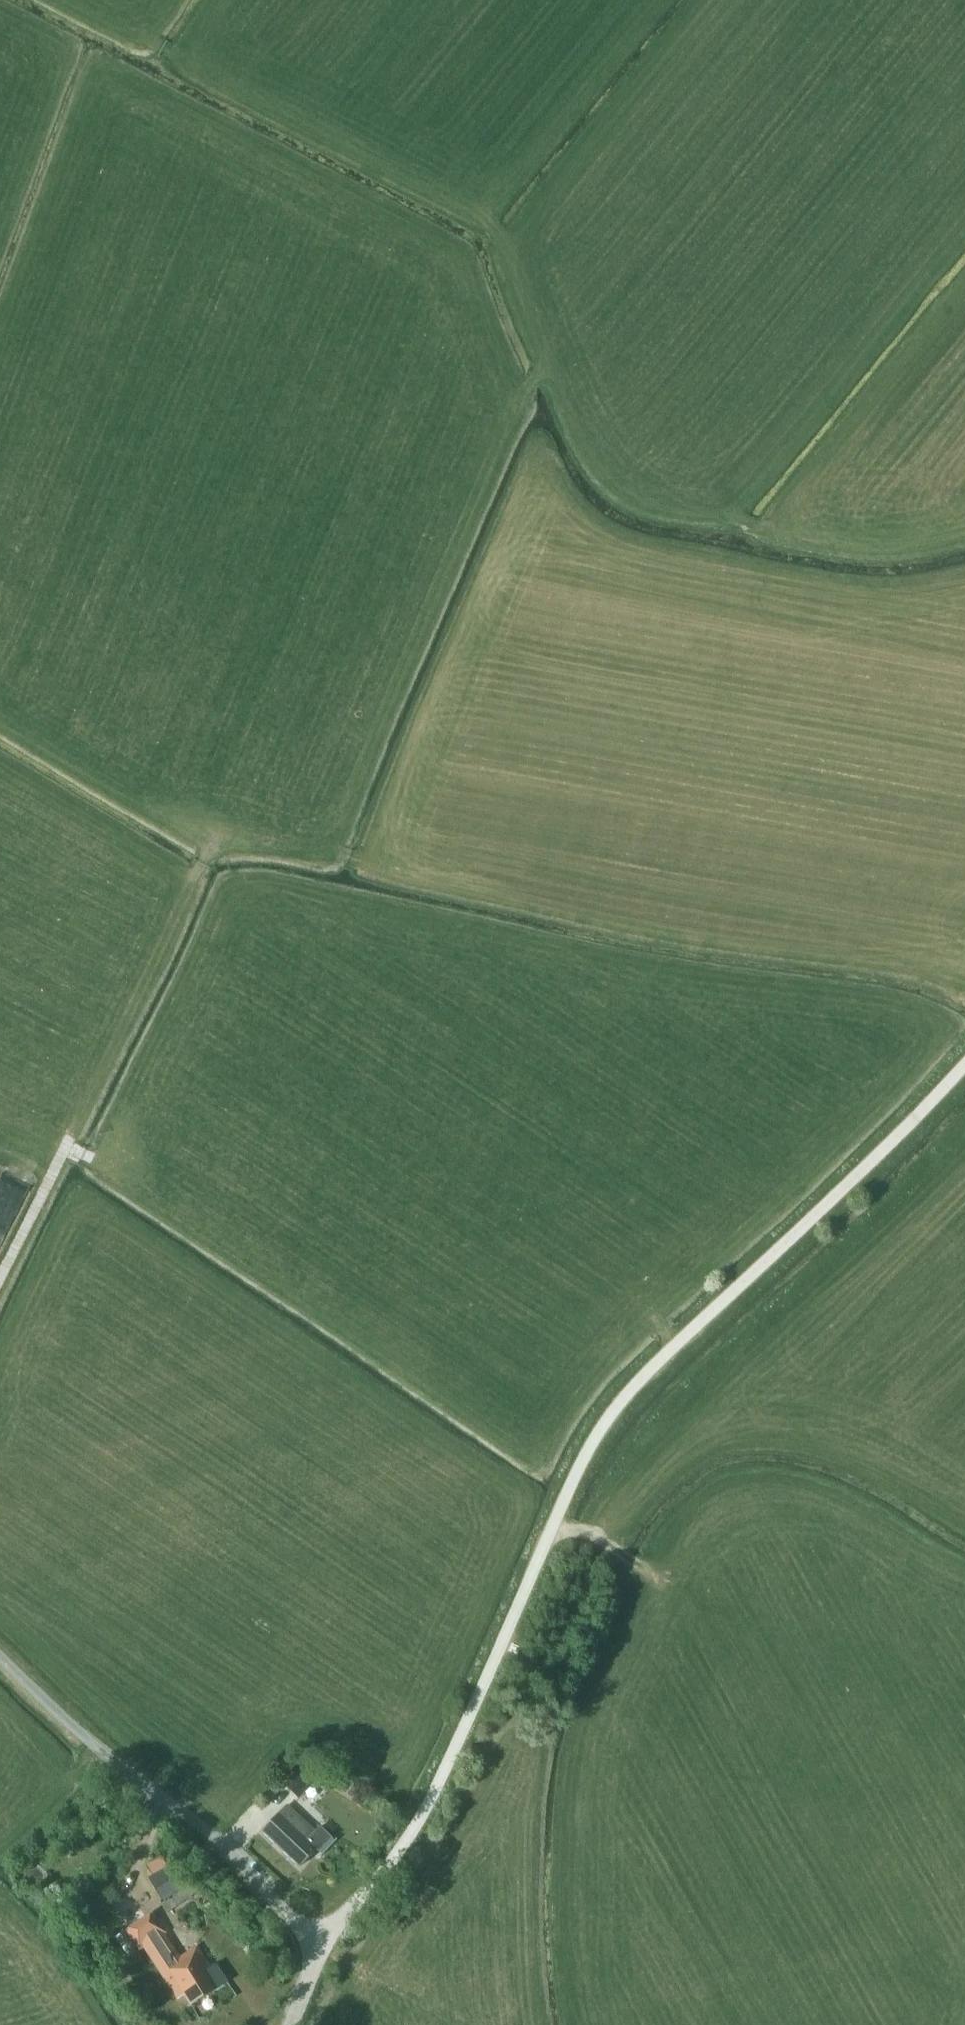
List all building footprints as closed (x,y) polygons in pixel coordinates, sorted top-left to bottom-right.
[(308,1766),(288,1787),(300,1798),(319,1777),(308,1766)] [(277,1794),(283,1787),(277,1782),(271,1789),(277,1794)] [(263,1831),(302,1868),(318,1850),(325,1856),(338,1842),(321,1826),(316,1831),(288,1805),(280,1813),(263,1831)] [(376,1819),(376,1824),(380,1827),(386,1827),(389,1822),(389,1817),(385,1814),(379,1814),(376,1819)] [(174,1863),(153,1875),(167,1899),(188,1887),(174,1863)] [(184,1995),(190,2005),(227,1982),(215,1964),(210,1967),(197,1947),(180,1957),(165,1933),(166,1932),(153,1912),(116,1936),(129,1956),(144,1947),(177,1999),(184,1995)]
